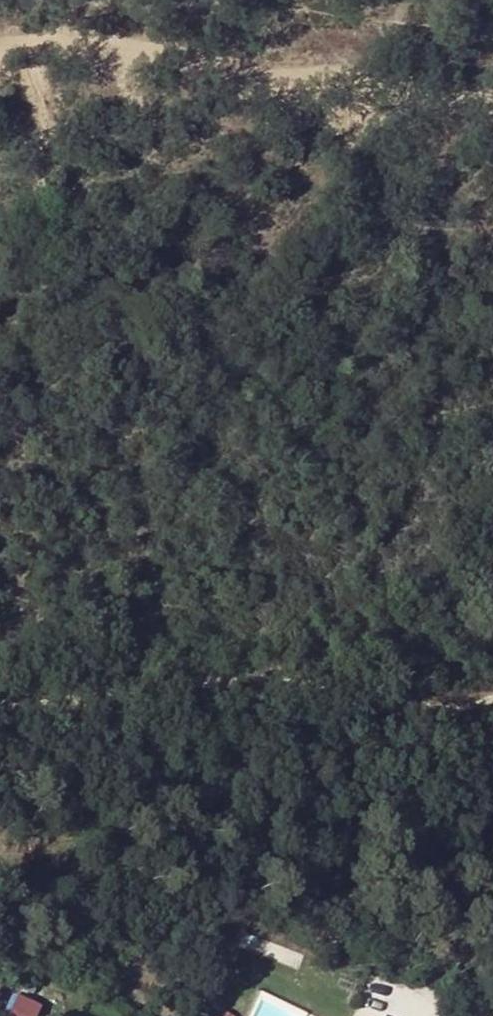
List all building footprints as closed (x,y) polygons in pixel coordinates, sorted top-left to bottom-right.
[(7,1015),(40,1015),(45,1004),(18,992),(7,1015)]
